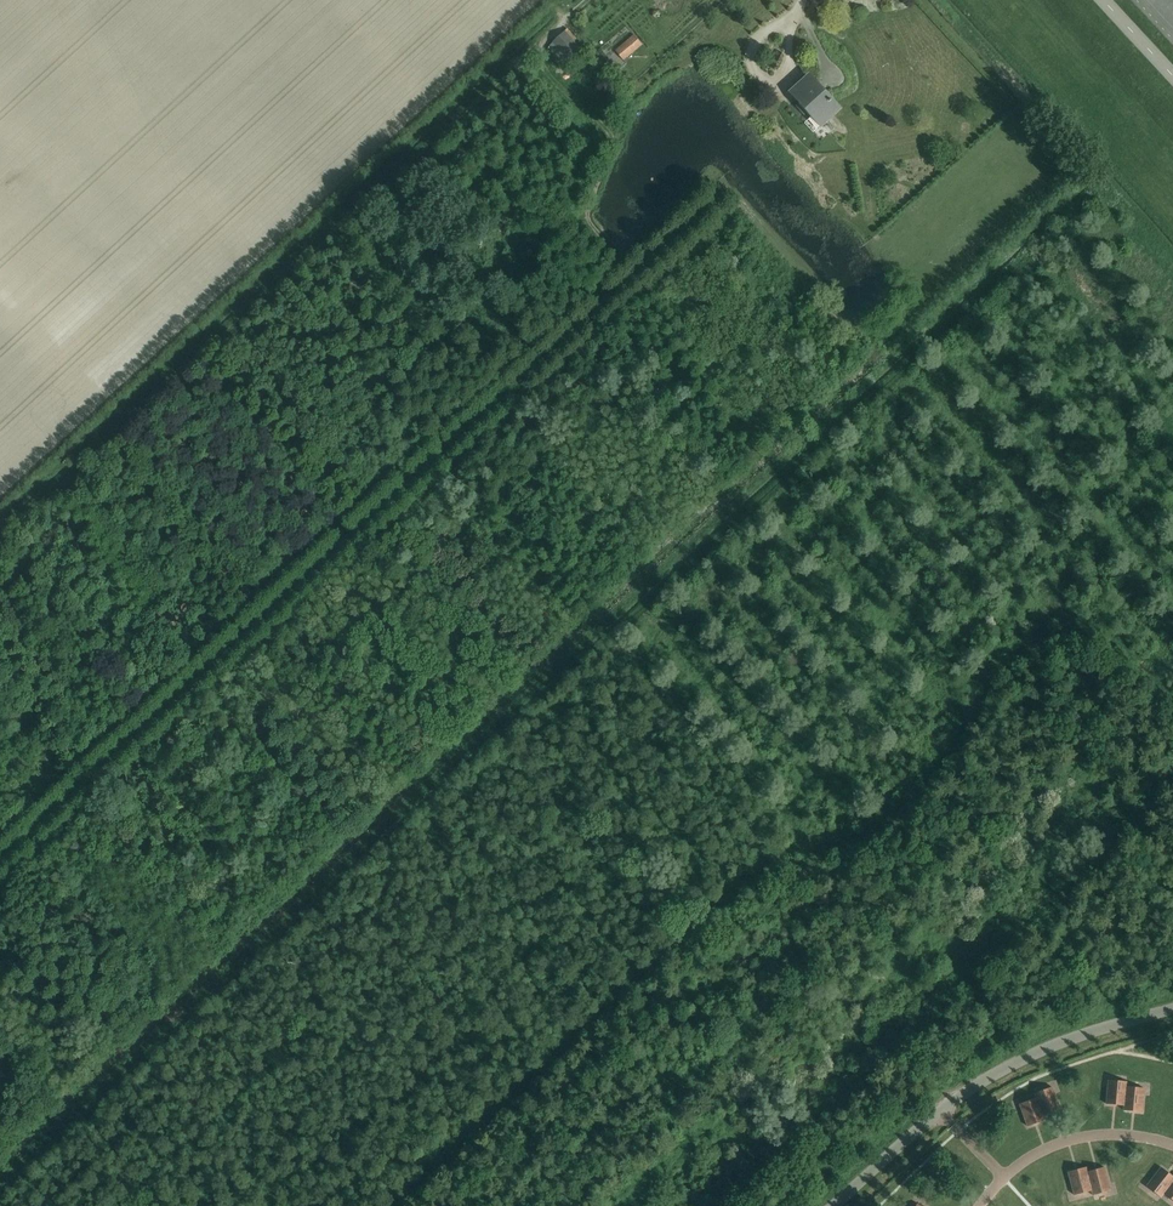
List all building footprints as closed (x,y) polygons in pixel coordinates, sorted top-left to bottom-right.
[(584,55),(562,30),(547,43),(569,68),(576,61),(584,55)] [(641,42),(634,34),(616,49),(624,58),(641,42)] [(824,123),(839,109),(825,94),(826,93),(823,90),(821,92),(807,77),(792,91),(801,101),(798,103),(811,117),(815,113),(824,123)] [(818,134),(826,129),(820,121),(813,125),(818,134)] [(1124,1105),(1124,1108),(1123,1110),(1124,1110),(1127,1082),(1126,1082),(1109,1081),(1109,1080),(1108,1080),(1108,1081),(1106,1103),(1106,1104),(1107,1104),(1107,1103),(1124,1105)] [(1127,1082),(1124,1110),(1141,1111),(1141,1112),(1142,1112),(1142,1111),(1144,1088),(1143,1088),(1143,1089),(1126,1087),(1127,1082)] [(1045,1120),(1044,1118),(1043,1115),(1059,1109),(1060,1110),(1060,1109),(1060,1108),(1052,1087),(1051,1087),(1052,1088),(1036,1094),(1035,1093),(1045,1120)] [(1045,1120),(1035,1093),(1036,1098),(1020,1104),(1020,1103),(1020,1104),(1027,1125),(1028,1126),(1028,1125),(1044,1120),(1045,1120)] [(1093,1195),(1086,1167),(1085,1167),(1085,1168),(1069,1172),(1068,1172),(1068,1173),(1074,1194),(1074,1195),(1075,1195),(1075,1194),(1091,1190),(1093,1195)] [(1087,1173),(1087,1170),(1086,1167),(1093,1195),(1093,1194),(1110,1190),(1110,1191),(1111,1190),(1110,1189),(1105,1168),(1104,1167),(1104,1168),(1087,1173)] [(1161,1197),(1172,1181),(1172,1177),(1161,1168),(1162,1168),(1161,1167),(1146,1186),(1147,1187),(1148,1186),(1161,1196),(1161,1197)] [(1161,1197),(1165,1193),(1172,1200),(1172,1181),(1161,1197)]
